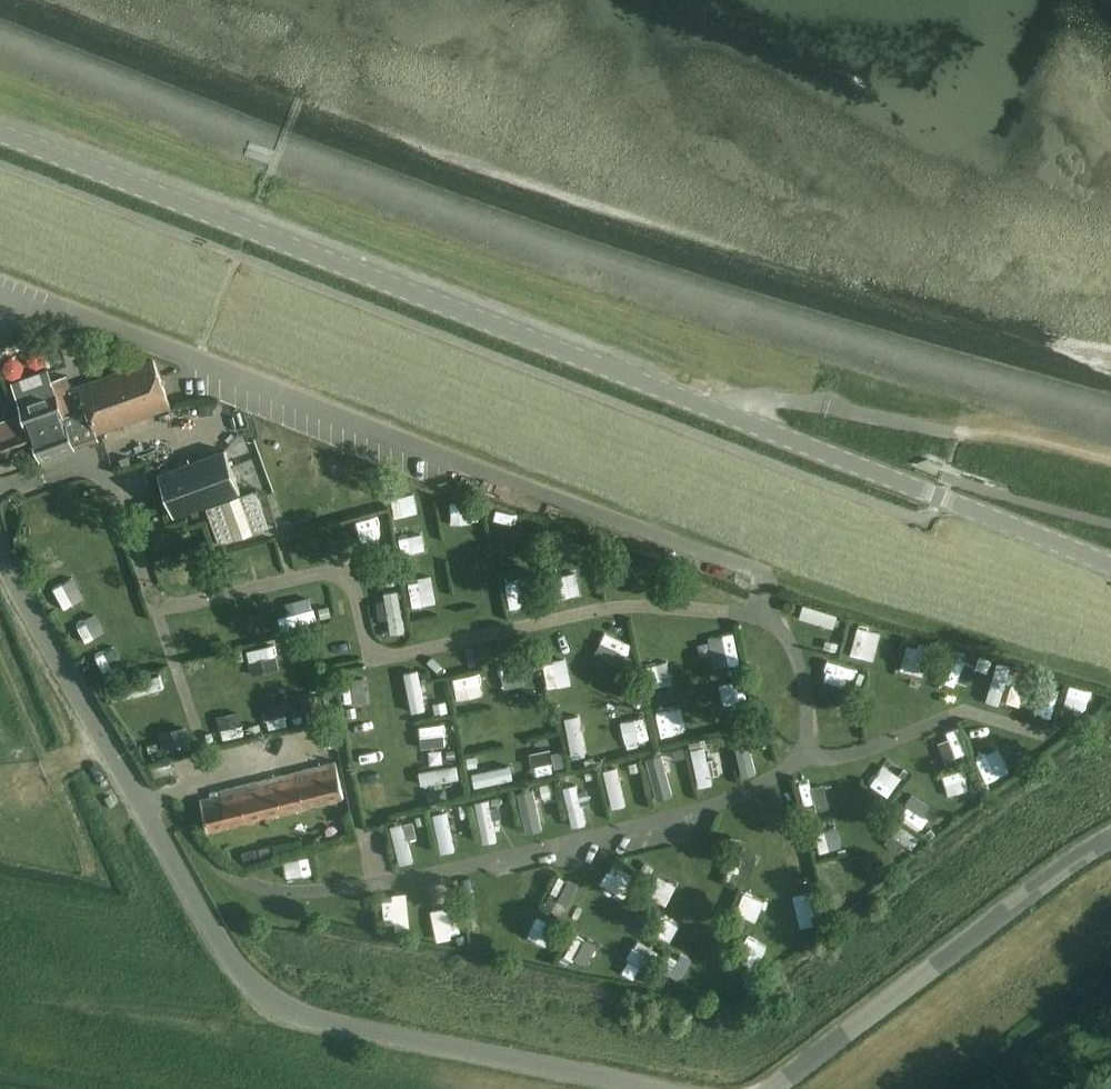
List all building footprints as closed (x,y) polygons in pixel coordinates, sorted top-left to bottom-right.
[(526,273),(523,282),(543,289),(546,279),(526,273)] [(43,356),(42,337),(23,338),(24,358),(43,356)] [(65,350),(40,356),(44,371),(68,365),(65,350)] [(99,441),(96,434),(171,407),(154,360),(70,390),(66,376),(18,393),(21,404),(20,404),(24,415),(29,429),(35,426),(48,459),(99,441)] [(212,405),(200,406),(201,415),(213,414),(212,405)] [(48,459),(35,426),(29,429),(24,415),(0,423),(0,458),(34,445),(40,462),(48,459)] [(225,451),(158,475),(173,517),(240,493),(225,451)] [(398,478),(388,479),(389,490),(399,489),(398,478)] [(454,489),(451,496),(459,499),(462,492),(454,489)] [(472,492),(472,502),(493,503),(493,493),(472,492)] [(258,493),(209,511),(221,543),(270,526),(258,493)] [(315,540),(336,535),(330,512),(310,517),(315,540)] [(290,528),(272,529),(275,554),(293,553),(290,528)] [(449,559),(425,563),(430,589),(453,585),(449,559)] [(527,590),(547,587),(543,561),(524,564),(527,590)] [(550,585),(563,582),(559,565),(545,568),(550,585)] [(399,574),(409,613),(423,609),(413,571),(399,574)] [(397,575),(386,577),(387,585),(399,583),(397,575)] [(272,611),(294,608),(292,588),(270,591),(272,611)] [(97,606),(104,623),(115,618),(107,601),(97,606)] [(328,605),(318,607),(321,618),(330,616),(328,605)] [(622,611),(610,648),(621,652),(625,638),(643,644),(650,621),(622,611)] [(311,648),(327,645),(323,621),(306,624),(311,648)] [(264,631),(268,643),(293,635),(290,623),(264,631)] [(908,633),(905,641),(915,644),(918,636),(908,633)] [(826,639),(824,650),(836,653),(838,641),(826,639)] [(965,664),(976,667),(983,643),(972,640),(965,664)] [(953,648),(951,654),(961,658),(963,651),(953,648)] [(241,650),(231,653),(234,662),(243,660),(241,650)] [(866,672),(872,655),(858,650),(852,666),(866,672)] [(471,669),(498,666),(497,653),(470,656),(471,669)] [(251,662),(253,676),(293,672),(292,657),(251,662)] [(625,657),(621,666),(629,670),(633,662),(625,657)] [(435,658),(429,690),(442,692),(448,661),(435,658)] [(537,661),(529,663),(531,671),(539,669),(537,661)] [(1054,664),(1050,674),(1073,683),(1077,673),(1054,664)] [(1016,666),(1013,676),(1026,680),(1029,670),(1016,666)] [(117,683),(105,686),(109,698),(120,694),(117,683)] [(848,686),(847,706),(874,708),(875,687),(848,686)] [(563,690),(541,695),(544,704),(565,700),(563,690)] [(640,701),(644,729),(665,726),(662,698),(640,701)] [(445,701),(433,703),(435,713),(447,711),(445,701)] [(545,706),(547,716),(571,710),(569,701),(545,706)] [(240,708),(242,719),(262,716),(260,705),(240,708)] [(355,708),(347,709),(348,718),(357,717),(355,708)] [(548,723),(550,734),(569,730),(567,719),(548,723)] [(259,722),(249,725),(251,731),(261,728),(259,722)] [(330,722),(320,725),(326,748),(336,745),(330,722)] [(387,750),(399,748),(395,727),(383,730),(387,750)] [(515,728),(500,735),(507,749),(521,742),(515,728)] [(768,732),(759,733),(761,741),(769,740),(768,732)] [(726,734),(715,736),(717,746),(728,744),(726,734)] [(701,739),(689,742),(690,749),(702,747),(701,739)] [(156,742),(146,744),(148,752),(158,750),(156,742)] [(531,746),(491,751),(493,766),(533,761),(531,746)] [(684,747),(671,749),(673,759),(686,756),(684,747)] [(963,752),(967,773),(987,769),(983,748),(963,752)] [(563,750),(552,752),(555,767),(565,765),(563,750)] [(455,751),(447,751),(447,759),(456,758),(455,751)] [(697,751),(698,774),(707,774),(707,751),(697,751)] [(476,756),(467,757),(469,768),(478,766),(476,756)] [(954,757),(946,761),(949,767),(957,764),(954,757)] [(594,758),(583,760),(585,768),(596,766),(594,758)] [(169,760),(150,764),(153,776),(172,771),(169,760)] [(324,802),(344,797),(335,762),(316,767),(324,802)] [(639,762),(628,764),(630,773),(641,771),(639,762)] [(316,767),(296,771),(305,807),(324,802),(316,767)] [(904,768),(899,774),(904,778),(909,771),(904,768)] [(296,771),(286,774),(277,776),(285,812),(305,807),(296,771)] [(595,772),(585,774),(586,781),(596,778),(595,772)] [(277,776),(267,779),(257,781),(266,816),(285,812),(277,776)] [(398,793),(397,776),(382,777),(384,795),(398,793)] [(257,781),(247,784),(238,786),(247,821),(266,816),(257,781)] [(976,781),(970,784),(974,792),(980,788),(976,781)] [(552,783),(539,786),(542,798),(555,795),(552,783)] [(228,826),(247,821),(238,786),(220,790),(228,826)] [(517,792),(524,817),(537,814),(531,788),(517,792)] [(791,793),(797,817),(822,812),(820,802),(812,804),(809,789),(791,793)] [(208,831),(228,826),(220,790),(210,793),(211,797),(200,800),(208,831)] [(467,805),(459,806),(461,818),(469,817),(467,805)] [(499,808),(490,810),(492,820),(501,818),(499,808)] [(862,809),(839,811),(841,828),(864,826),(862,809)] [(422,816),(415,817),(417,826),(425,824),(422,816)] [(808,832),(811,854),(829,852),(826,829),(808,832)] [(731,835),(728,844),(737,847),(741,838),(731,835)] [(271,845),(258,848),(260,857),(273,854),(271,845)] [(253,850),(241,853),(244,863),(256,859),(253,850)] [(645,861),(640,868),(647,872),(652,865),(645,861)] [(884,864),(876,869),(880,875),(888,871),(884,864)] [(544,866),(537,880),(546,884),(553,871),(544,866)] [(405,890),(409,906),(424,902),(420,887),(405,890)] [(549,893),(542,907),(551,911),(558,897),(549,893)] [(686,893),(675,916),(689,922),(699,899),(686,893)] [(635,911),(629,927),(642,931),(648,916),(635,911)] [(578,940),(587,945),(601,924),(591,918),(578,940)] [(653,921),(643,940),(659,948),(669,929),(653,921)] [(465,933),(457,935),(460,944),(467,942),(465,933)] [(747,933),(736,956),(753,964),(764,941),(747,933)] [(658,974),(654,983),(661,987),(666,977),(658,974)]
